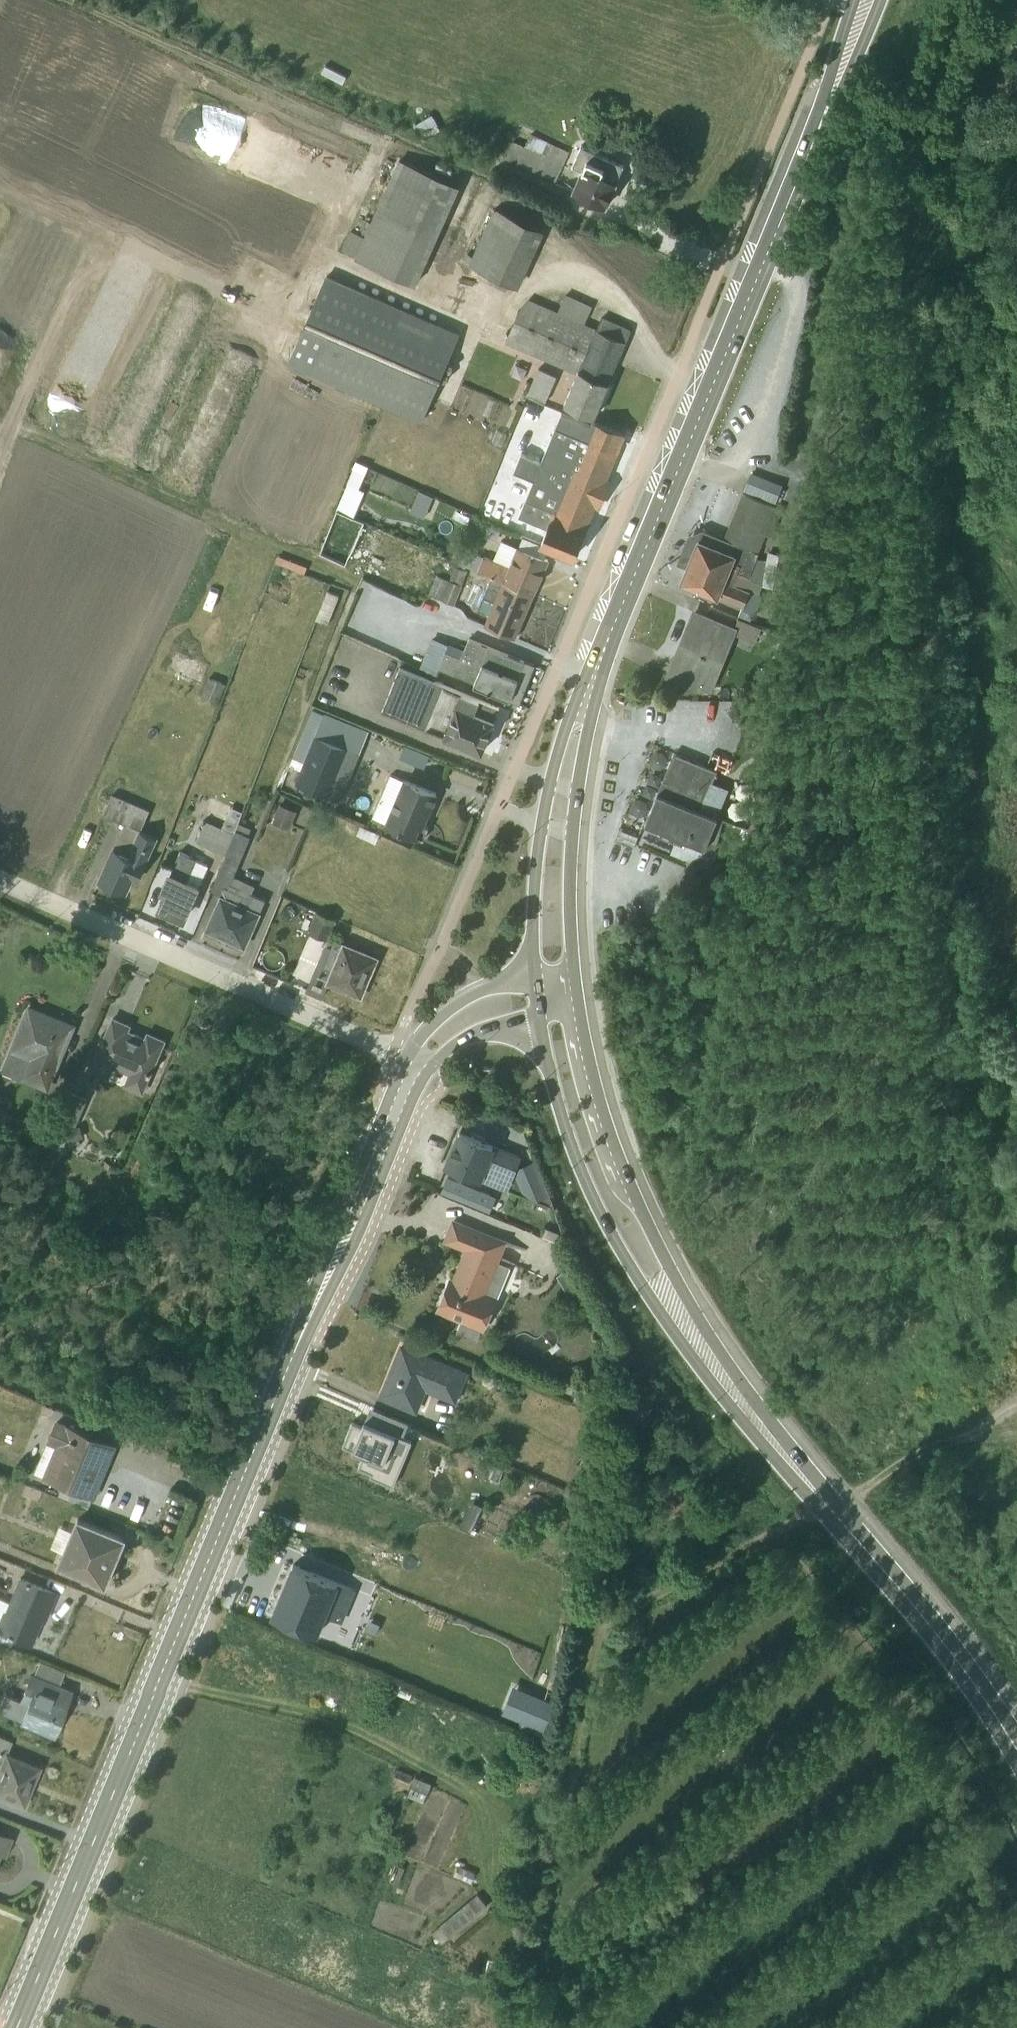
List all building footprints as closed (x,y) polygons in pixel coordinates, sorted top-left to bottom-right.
[(437,124),(431,114),(414,123),(422,140),(439,131),(436,125),(437,124)] [(512,142),(505,158),(554,181),(568,152),(530,135),(524,147),(512,142)] [(622,165),(580,147),(572,166),(580,170),(570,192),(605,208),(616,183),(615,182),(622,165)] [(350,230),(341,249),(355,256),(354,258),(415,285),(459,186),(397,159),(369,222),(359,217),(353,230),(364,235),(363,236),(350,230)] [(461,262),(498,279),(494,286),(504,291),(508,284),(517,288),(543,231),(493,209),(472,255),(465,253),(461,262)] [(459,333),(326,275),(287,363),(420,421),(459,333)] [(557,311),(528,298),(518,310),(504,342),(576,373),(563,404),(593,417),(630,330),(600,317),(595,327),(584,323),(591,305),(565,293),(557,311)] [(538,368),(526,396),(544,403),(555,376),(538,368)] [(590,425),(560,412),(540,461),(520,453),(513,471),(533,479),(517,516),(545,528),(539,542),(548,547),(572,557),(573,556),(594,504),(598,506),(608,482),(604,480),(623,434),(593,421),(591,425),(590,425)] [(336,509),(352,517),(363,491),(358,489),(367,466),(355,461),(336,509)] [(751,474),(745,488),(774,500),(781,486),(751,474)] [(418,491),(408,513),(423,519),(432,497),(418,491)] [(769,536),(781,509),(743,494),(725,539),(701,530),(688,535),(677,562),(687,566),(681,581),(742,606),(733,629),(736,630),(735,634),(754,642),(760,626),(748,621),(752,614),(754,615),(760,595),(758,594),(761,585),(765,560),(756,558),(765,535),(769,536)] [(547,560),(544,557),(548,547),(539,542),(522,536),(518,547),(516,546),(516,547),(501,541),(493,559),(483,555),(482,557),(457,546),(451,559),(492,576),(533,594),(547,560)] [(788,556),(767,553),(765,560),(761,585),(783,589),(788,556)] [(436,575),(428,594),(453,605),(466,572),(454,566),(448,580),(436,575)] [(514,637),(533,594),(492,576),(477,610),(488,615),(484,624),(514,637)] [(338,596),(326,591),(314,620),(326,625),(338,596)] [(735,634),(736,630),(733,629),(694,612),(668,675),(710,692),(735,634)] [(431,640),(419,668),(436,674),(438,669),(517,702),(533,664),(468,638),(462,652),(431,640)] [(494,719),(499,707),(400,667),(383,709),(481,751),(495,719),(494,719)] [(224,684),(208,677),(200,696),(217,702),(224,684)] [(339,800),(368,730),(324,712),(323,713),(311,709),(288,765),(300,770),(295,782),(301,785),(339,800)] [(405,767),(407,759),(426,764),(429,749),(403,743),(398,765),(405,767)] [(715,770),(673,753),(644,823),(661,830),(659,834),(675,840),(670,853),(687,860),(704,853),(712,856),(723,818),(717,815),(728,787),(712,781),(715,770)] [(436,792),(390,773),(372,816),(385,821),(384,822),(423,839),(428,826),(422,824),(436,792)] [(149,810),(112,794),(103,814),(124,824),(98,880),(125,891),(132,876),(138,878),(156,837),(140,830),(149,810)] [(295,812),(278,804),(270,823),(287,831),(295,812)] [(230,806),(220,827),(205,820),(196,841),(224,853),(236,822),(238,823),(243,812),(230,806)] [(250,828),(238,823),(236,822),(224,853),(211,890),(221,895),(207,928),(244,945),(264,899),(250,894),(254,885),(233,875),(249,837),(247,836),(250,828)] [(360,826),(356,835),(374,843),(378,834),(360,826)] [(196,859),(179,851),(162,890),(166,892),(159,907),(183,917),(207,864),(196,859)] [(334,919),(316,912),(308,932),(327,940),(334,919)] [(328,981),(360,994),(375,957),(335,941),(326,964),(333,967),(328,981)] [(47,1089),(73,1024),(29,1006),(2,1071),(47,1089)] [(128,1072),(123,1085),(141,1092),(164,1039),(147,1032),(145,1038),(127,1030),(129,1024),(113,1017),(89,1070),(107,1078),(112,1066),(128,1072)] [(75,1102),(64,1097),(50,1128),(45,1140),(71,1150),(81,1134),(65,1127),(75,1102)] [(505,1188),(518,1156),(459,1132),(446,1163),(505,1188)] [(547,1194),(532,1159),(519,1165),(515,1176),(523,1193),(537,1199),(547,1194)] [(495,1195),(446,1176),(440,1192),(489,1211),(495,1195)] [(552,1261),(452,1219),(445,1238),(468,1247),(454,1280),(450,1279),(438,1308),(461,1318),(456,1331),(476,1340),(482,1326),(484,1327),(492,1306),(493,1307),(511,1264),(545,1278),(552,1261)] [(455,1401),(467,1371),(402,1344),(381,1393),(417,1409),(426,1389),(455,1401)] [(369,1475),(393,1484),(411,1439),(384,1428),(390,1414),(370,1405),(361,1425),(351,1421),(342,1444),(363,1453),(358,1466),(370,1471),(369,1475)] [(114,1444),(55,1419),(35,1469),(93,1494),(114,1444)] [(71,1529),(59,1524),(51,1545),(62,1550),(57,1564),(105,1583),(124,1537),(76,1517),(71,1529)] [(354,1588),(293,1562),(286,1578),(289,1580),(284,1593),(281,1592),(271,1614),(318,1633),(326,1615),(341,1621),(354,1588)] [(29,1644),(40,1619),(43,1620),(55,1590),(16,1574),(1,1611),(0,1610),(0,1632),(29,1644)] [(68,1689),(56,1684),(62,1669),(37,1659),(31,1674),(28,1673),(17,1698),(3,1692),(0,1698),(0,1709),(51,1730),(68,1689)] [(0,1735),(0,1794),(21,1802),(37,1765),(5,1752),(10,1739),(0,1735)] [(415,1777),(407,1794),(423,1802),(431,1784),(415,1777)] [(475,1871),(459,1864),(455,1874),(471,1881),(475,1871)] [(487,1904),(476,1893),(433,1932),(443,1943),(487,1904)]
